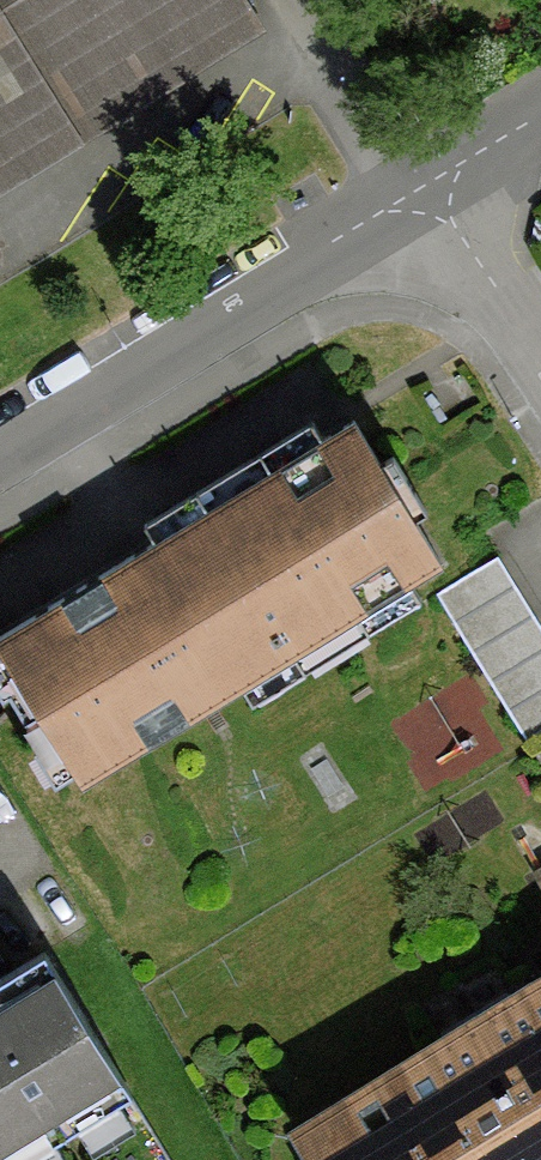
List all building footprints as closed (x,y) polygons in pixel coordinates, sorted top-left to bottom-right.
[(259,29),(241,0),(0,0),(0,190),(259,29)] [(352,419),(159,536),(246,678),(438,561),(352,419)] [(246,678),(159,536),(0,632),(0,645),(81,778),(246,678)] [(540,760),(540,627),(496,555),(437,592),(540,760)] [(0,979),(0,1159),(13,1159),(129,1088),(44,952),(0,979)] [(289,1126),(311,1159),(540,1159),(540,970),(289,1126)]
